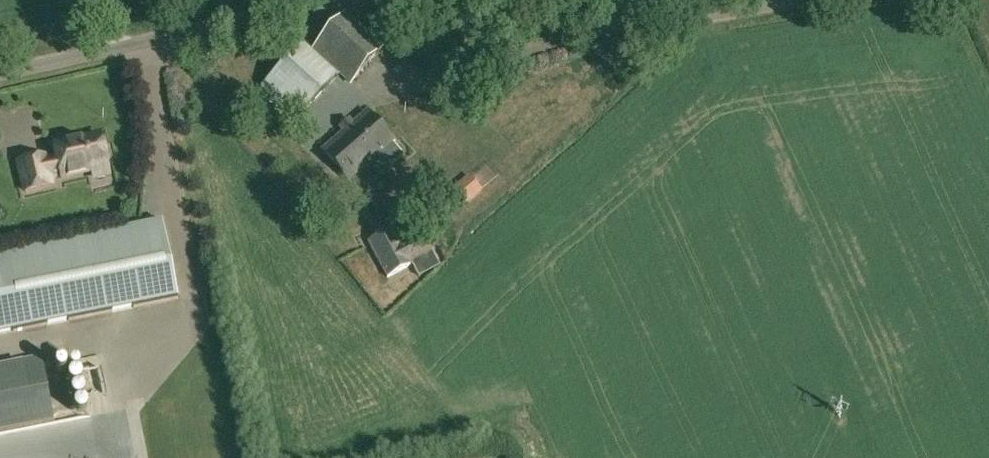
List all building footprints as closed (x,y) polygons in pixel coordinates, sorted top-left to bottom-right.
[(352,83),(383,47),(344,14),(313,49),(352,83)] [(336,76),(301,44),(257,93),(292,125),(336,76)] [(367,113),(323,151),(349,181),(393,143),(367,113)] [(102,145),(100,136),(72,142),(71,140),(53,144),(56,158),(45,161),(44,157),(18,163),(25,192),(51,186),(49,178),(61,176),(61,178),(107,168),(105,159),(109,155),(107,147),(102,145)] [(452,191),(464,205),(482,190),(470,176),(452,191)] [(178,301),(163,222),(0,254),(0,335),(178,301)] [(368,241),(387,277),(412,264),(411,263),(434,251),(426,236),(404,248),(393,228),(368,241)] [(52,420),(40,359),(0,367),(0,430),(52,420)]
